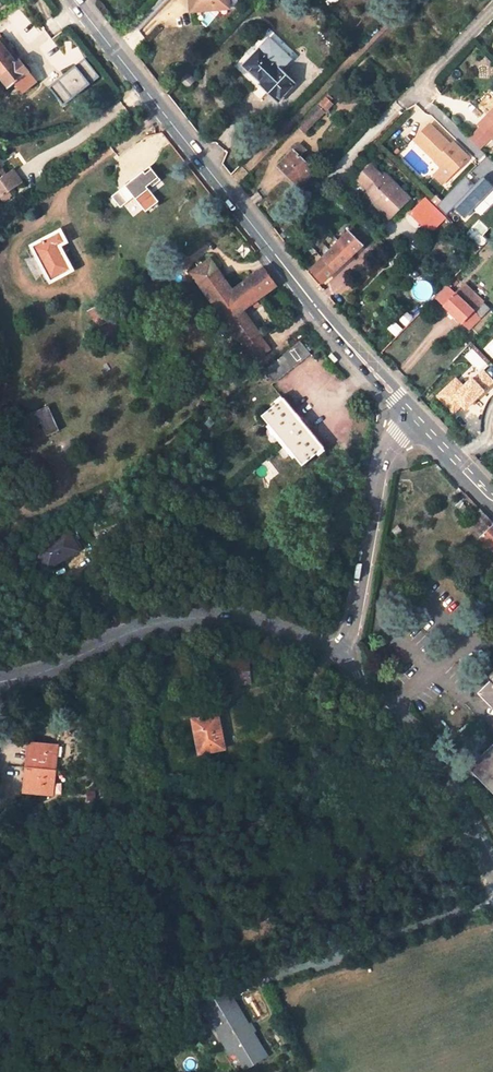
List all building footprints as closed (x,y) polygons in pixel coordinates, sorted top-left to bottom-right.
[(190,10),(212,10),(212,0),(228,0),(190,0),(190,10)] [(212,0),(212,10),(229,10),(229,0),(228,0),(212,0)] [(259,86),(278,104),(297,85),(284,71),(298,56),(277,35),(245,68),(262,84),(259,86)] [(0,36),(0,78),(9,89),(16,84),(22,93),(36,82),(0,36)] [(63,104),(98,76),(84,58),(49,86),(63,104)] [(332,105),(325,98),(298,126),(305,133),(332,105)] [(491,118),(488,116),(478,125),(480,128),(491,139),(492,141),(492,116),(491,118)] [(455,151),(429,126),(414,141),(435,161),(434,162),(439,168),(442,165),(451,175),(467,159),(458,149),(455,151)] [(480,128),(469,139),(480,150),(491,139),(480,128)] [(305,149),(299,144),(278,166),(299,187),(315,171),(300,155),(305,149)] [(110,196),(118,207),(132,196),(143,212),(156,202),(145,186),(149,184),(151,187),(159,180),(148,166),(110,196)] [(378,175),(371,167),(357,180),(365,188),(368,185),(377,176),(378,175)] [(11,168),(4,173),(0,168),(0,199),(22,182),(11,168)] [(437,205),(446,214),(453,206),(464,219),(492,190),(492,185),(483,175),(475,184),(466,176),(437,205)] [(409,199),(385,176),(381,181),(372,190),(366,196),(389,219),(409,199)] [(377,176),(368,185),(372,190),(381,181),(377,176)] [(425,208),(421,205),(411,215),(429,233),(439,222),(434,218),(439,213),(430,204),(425,208)] [(366,241),(352,228),(310,270),(322,284),(363,246),(362,245),(366,241)] [(66,243),(60,231),(31,247),(49,283),(72,271),(60,247),(66,243)] [(254,359),(268,349),(259,335),(260,335),(242,310),(276,285),(263,268),(250,277),(249,275),(246,277),(247,279),(231,290),(209,259),(198,267),(189,273),(243,346),(244,345),(254,359)] [(469,330),(481,318),(472,310),(481,301),(463,282),(454,292),(449,287),(452,284),(448,281),(445,284),(434,296),(469,330)] [(119,330),(106,304),(88,313),(95,327),(96,327),(102,339),(119,330)] [(311,354),(301,342),(265,371),(275,383),(311,354)] [(437,396),(456,415),(490,382),(472,363),(437,396)] [(324,449),(283,399),(262,416),(302,466),(324,449)] [(59,431),(48,407),(23,418),(29,430),(41,425),(47,437),(59,431)] [(450,494),(457,501),(463,494),(457,487),(450,494)] [(479,509),(466,522),(492,550),(492,523),(479,509)] [(79,550),(68,532),(37,550),(48,569),(79,550)] [(224,659),(226,679),(232,678),(233,684),(250,682),(247,652),(238,653),(238,657),(224,659)] [(171,662),(161,665),(164,675),(174,672),(171,662)] [(486,677),(491,682),(481,692),(492,704),(492,671),(486,677)] [(192,719),(198,752),(224,747),(218,714),(192,719)] [(51,794),(56,746),(29,743),(24,791),(51,794)] [(473,768),(492,788),(492,747),(473,768)] [(227,990),(202,1005),(208,1015),(233,1000),(227,990)] [(266,1056),(233,1000),(208,1015),(231,1053),(235,1051),(246,1068),(266,1056)]
